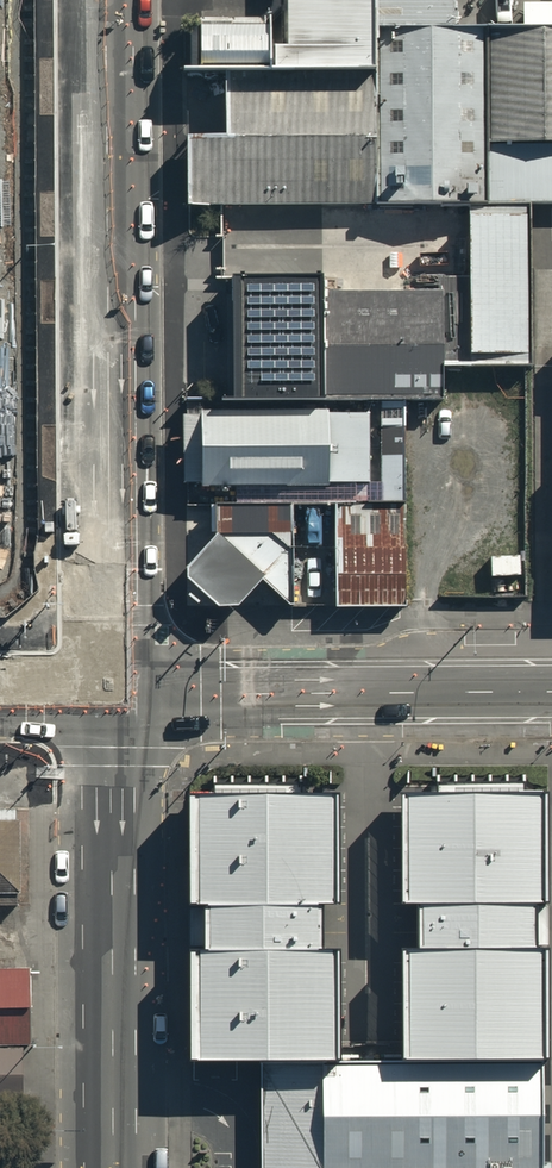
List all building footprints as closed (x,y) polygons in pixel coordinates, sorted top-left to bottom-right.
[(226,71),(373,69),(373,31),(372,0),(280,0),(280,47),(271,47),(270,19),(193,20),(194,72),(226,71)] [(373,31),(453,30),(452,0),(372,0),(373,31)] [(485,146),(551,146),(551,28),(484,29),(485,146)] [(374,137),(376,206),(471,205),(486,205),(485,146),(484,29),(453,30),(373,31),(373,69),(374,137)] [(373,69),(226,71),(227,139),(374,137),(373,69)] [(376,206),(374,137),(227,139),(187,138),(187,205),(376,206)] [(486,205),(532,205),(551,205),(551,146),(485,146),(486,205)] [(527,365),(534,365),(534,349),(532,205),(486,205),(471,205),(471,279),(472,365),(527,365)] [(233,399),(320,398),(319,292),(320,274),(233,274),(233,399)] [(439,291),(319,292),(320,398),(380,398),(405,398),(441,397),(441,365),(472,365),(471,279),(439,279),(439,291)] [(405,398),(380,398),(382,484),(381,502),(405,502),(405,398)] [(203,415),(186,415),(187,447),(187,480),(204,480),(204,484),(327,483),(327,479),(368,479),(368,413),(326,414),(326,410),(203,411),(203,415)] [(406,597),(405,502),(381,502),(335,502),(336,603),(406,603),(406,597)] [(292,503),(212,504),(212,519),(212,534),(237,556),(289,604),(293,604),(292,503)] [(265,574),(218,532),(188,566),(188,575),(218,605),(237,604),(265,574)] [(544,1059),(541,796),(422,798),(424,1060),(544,1059)] [(316,799),(192,801),(193,905),(205,905),(206,951),(191,951),(192,1062),(263,1061),(320,1061),(316,799)] [(0,812),(0,897),(17,897),(17,812),(0,812)] [(0,972),(0,1045),(32,1045),(32,971),(0,972)] [(0,1051),(0,1104),(23,1104),(23,1051),(0,1051)] [(263,1066),(263,1167),(545,1167),(545,1066),(263,1066)]
